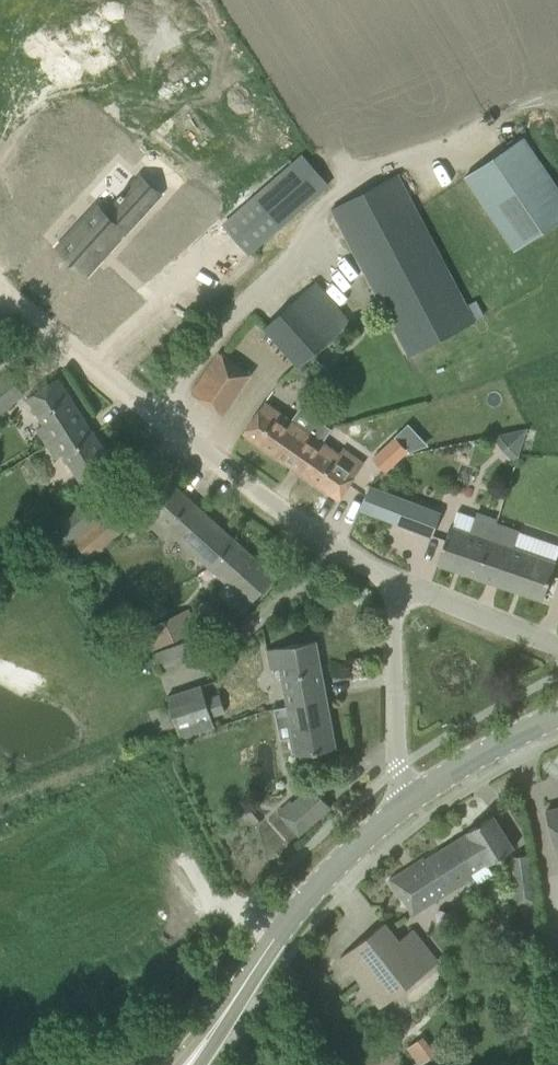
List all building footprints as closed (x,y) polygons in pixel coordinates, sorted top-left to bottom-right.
[(465,177),(514,249),(557,220),(557,189),(523,138),(465,177)] [(223,225),(248,254),(329,185),(304,155),(223,225)] [(333,207),(408,353),(474,319),(399,174),(333,207)] [(94,207),(58,247),(59,248),(59,247),(83,268),(102,247),(107,252),(156,197),(137,180),(124,195),(122,193),(118,197),(120,198),(105,216),(94,207)] [(264,328),(299,366),(332,336),(331,335),(349,319),(316,283),(300,298),(299,297),(264,328)] [(190,396),(220,418),(248,379),(217,357),(190,396)] [(23,394),(6,372),(0,377),(0,412),(23,394)] [(113,462),(58,377),(26,398),(49,434),(43,438),(56,458),(62,454),(81,483),(97,472),(101,479),(114,470),(110,464),(113,462)] [(243,433),(290,466),(338,499),(363,462),(343,448),(339,454),(264,402),(243,433)] [(528,429),(500,434),(519,456),(528,429)] [(393,438),(373,458),(385,470),(386,471),(406,452),(397,442),(393,438)] [(385,470),(379,476),(383,480),(389,475),(386,471),(385,470)] [(155,496),(144,508),(197,556),(227,583),(219,592),(242,613),(261,592),(276,576),(169,480),(155,496)] [(360,508),(432,536),(440,514),(369,487),(360,508)] [(72,539),(73,540),(89,558),(127,524),(112,507),(91,526),(89,524),(72,539)] [(65,547),(73,540),(72,539),(89,524),(76,509),(69,515),(66,512),(48,528),(65,547)] [(437,563),(477,577),(543,600),(555,562),(513,548),(519,531),(496,523),(497,520),(477,512),(475,517),(457,511),(452,527),(450,526),(437,563)] [(140,629),(150,652),(198,633),(189,610),(140,629)] [(294,644),(267,649),(271,668),(280,666),(287,707),(274,709),(279,739),(289,737),(292,752),(296,752),(296,755),(300,755),(300,759),(316,756),(315,752),(335,748),(316,640),(294,644)] [(200,686),(165,697),(179,739),(212,728),(200,686)] [(278,812),(299,835),(331,807),(320,795),(301,812),(291,800),(278,812)] [(255,807),(248,813),(256,823),(263,816),(255,807)] [(545,810),(557,857),(557,807),(545,810)] [(388,880),(400,900),(405,897),(413,909),(421,903),(424,907),(459,885),(460,886),(474,878),(470,873),(487,862),(488,864),(514,848),(492,814),(467,831),(468,832),(425,859),(424,857),(388,880)] [(513,880),(511,886),(512,904),(534,901),(531,878),(513,880)] [(341,957),(380,1007),(438,962),(413,929),(400,940),(385,922),(341,957)]
